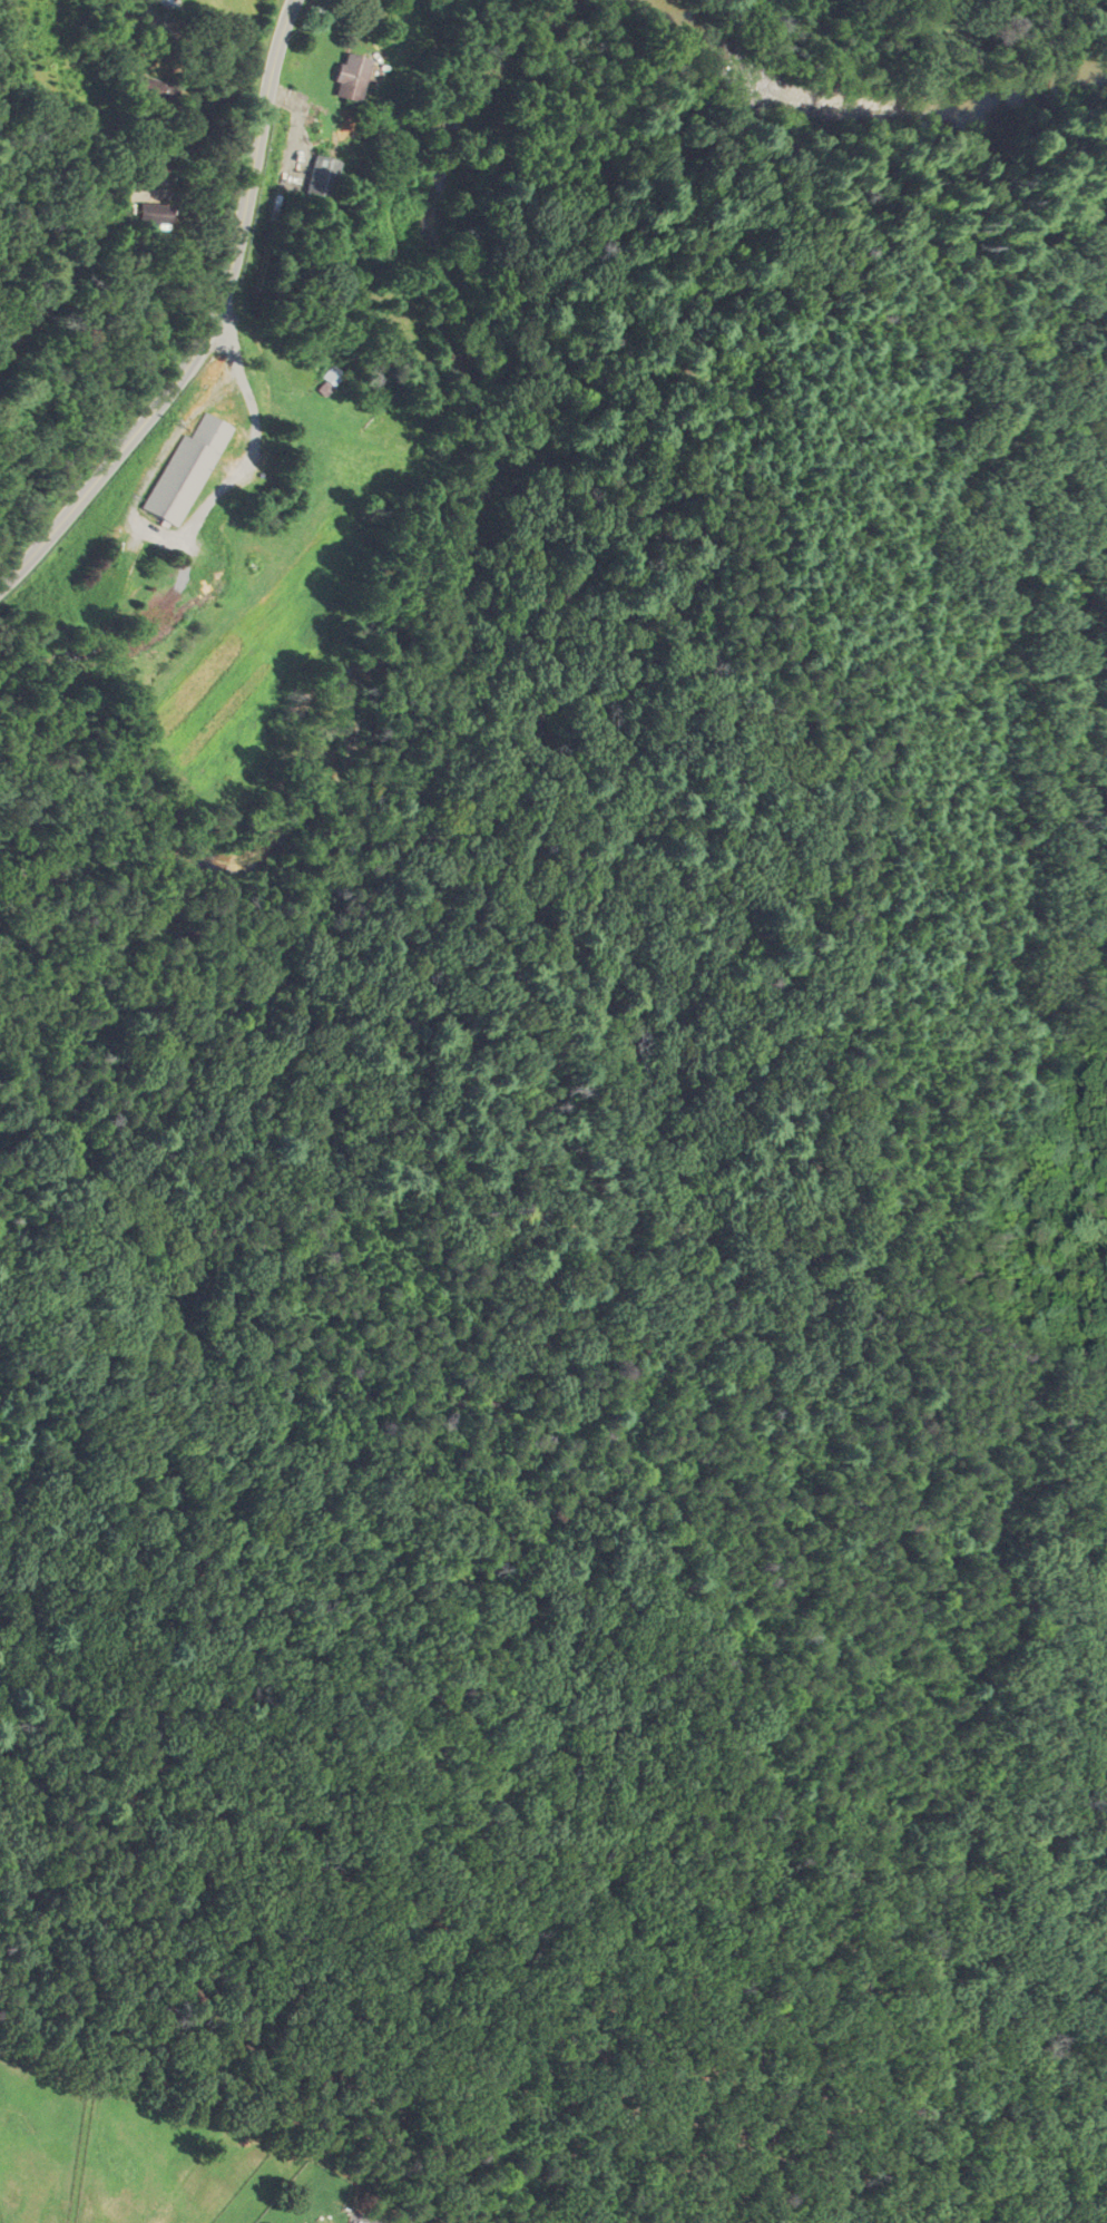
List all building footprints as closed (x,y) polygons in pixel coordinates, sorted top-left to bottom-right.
[(191,36),(198,29),(168,0),(162,0),(159,4),(191,36)] [(364,58),(338,53),(329,96),(354,102),(364,58)] [(134,92),(166,105),(173,87),(141,74),(134,92)] [(335,161),(311,155),(301,200),(325,205),(335,161)] [(169,205),(138,205),(138,227),(169,227),(169,205)] [(184,434),(143,511),(177,529),(232,424),(208,411),(193,439),(184,434)]
